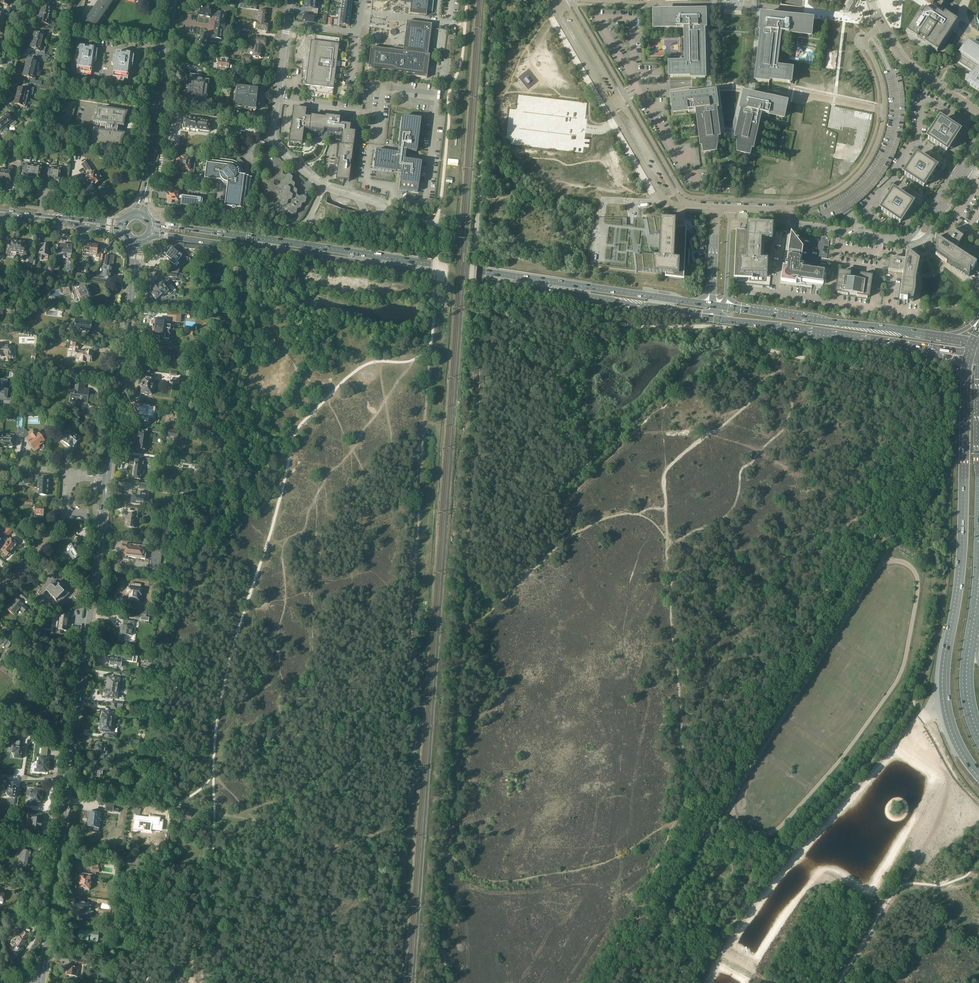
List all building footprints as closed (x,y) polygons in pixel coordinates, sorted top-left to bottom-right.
[(112,1),(113,0),(101,0),(102,0),(93,13),(92,12),(89,16),(90,17),(86,23),(90,26),(89,26),(91,27),(94,29),(95,27),(95,26),(98,22),(101,18),(104,13),(107,10),(106,10),(109,6),(110,6),(113,1),(112,1)] [(410,14),(426,16),(427,10),(433,12),(434,0),(433,0),(411,0),(410,14)] [(780,16),(780,11),(784,11),(784,5),(802,7),(802,4),(803,0),(666,0),(666,1),(687,0),(686,11),(685,11),(685,13),(654,14),(655,27),(676,27),(676,29),(686,28),(686,35),(685,35),(686,64),(670,64),(670,77),(692,77),(692,79),(692,86),(688,87),(690,96),(695,96),(695,94),(714,91),(714,93),(716,93),(718,108),(714,109),(714,110),(718,110),(718,113),(714,113),(715,115),(717,115),(718,115),(719,119),(739,120),(740,116),(741,116),(743,116),(744,115),(740,114),(741,111),(744,112),(745,110),(741,109),(744,94),(746,95),(746,93),(765,97),(764,99),(770,100),(772,91),(768,90),(769,82),(770,81),(791,83),(793,70),(777,68),(780,39),(780,33),(790,34),(790,32),(811,35),(812,29),(813,21),(782,18),(783,16),(780,16)] [(854,0),(846,0),(841,11),(848,14),(854,0)] [(903,10),(903,11),(903,13),(903,15),(903,16),(903,17),(903,18),(904,20),(904,21),(904,23),(904,25),(905,27),(905,28),(906,30),(907,32),(907,34),(908,36),(909,37),(910,39),(929,51),(937,52),(938,53),(939,52),(940,52),(943,52),(945,51),(948,50),(950,49),(951,48),(955,42),(953,65),(952,66),(949,71),(952,73),(978,90),(978,0),(904,0),(903,10)] [(317,4),(317,3),(305,2),(304,2),(304,5),(304,8),(311,9),(311,12),(318,13),(318,9),(315,9),(316,3),(317,4)] [(214,11),(215,4),(211,4),(211,8),(204,7),(204,9),(202,9),(202,8),(201,8),(201,9),(200,9),(199,15),(206,16),(206,17),(210,18),(210,17),(213,17),(214,11)] [(41,9),(39,14),(51,17),(52,13),(54,14),(55,11),(56,12),(57,10),(49,8),(45,7),(42,6),(41,9)] [(257,15),(256,17),(257,19),(258,19),(257,22),(265,23),(267,11),(265,11),(265,10),(263,10),(262,10),(261,11),(259,10),(258,15),(257,15)] [(221,12),(214,11),(213,17),(217,18),(216,23),(215,23),(215,27),(225,28),(225,22),(223,22),(224,15),(220,15),(221,12)] [(302,21),(314,23),(315,16),(317,17),(318,13),(311,12),(310,15),(303,14),(303,15),(302,18),(303,18),(302,21)] [(53,18),(51,17),(39,14),(38,20),(39,20),(38,22),(41,23),(41,24),(45,25),(45,24),(48,25),(47,29),(51,29),(53,30),(54,26),(51,26),(53,18)] [(406,28),(403,50),(396,49),(396,51),(371,47),(368,69),(391,72),(391,74),(427,78),(430,55),(428,55),(432,24),(409,21),(408,29),(406,28)] [(256,22),(255,30),(267,31),(268,23),(265,23),(257,22),(256,22)] [(224,33),(225,28),(215,27),(214,30),(215,30),(215,36),(211,35),(210,41),(217,42),(217,39),(221,40),(222,33),(224,33)] [(33,35),(31,40),(43,43),(43,40),(47,37),(47,34),(46,34),(47,33),(50,33),(51,29),(47,29),(44,29),(43,33),(40,33),(40,34),(35,32),(34,36),(33,35)] [(209,51),(210,41),(211,35),(208,35),(201,34),(200,42),(199,42),(199,43),(200,43),(199,46),(205,46),(205,50),(209,51)] [(309,86),(308,92),(333,95),(340,38),(315,35),(314,41),(311,41),(305,86),(309,86)] [(253,39),(252,41),(253,42),(254,43),(253,45),(254,45),(262,46),(265,46),(266,38),(254,37),(254,39),(253,39)] [(38,51),(37,56),(47,58),(47,55),(44,54),(45,52),(41,51),(42,50),(41,50),(43,43),(31,40),(30,44),(31,44),(31,48),(36,49),(36,51),(38,51)] [(253,47),(253,49),(253,52),(253,57),(261,58),(262,46),(254,45),(254,48),(253,47)] [(78,58),(76,72),(91,74),(93,60),(96,61),(98,50),(93,49),(93,48),(81,46),(81,48),(77,47),(75,58),(78,58)] [(117,54),(113,53),(112,64),(115,65),(113,78),(128,80),(129,67),(133,67),(134,56),(130,55),(130,54),(118,53),(117,54)] [(26,63),(24,67),(36,70),(37,66),(39,66),(40,63),(37,62),(38,60),(46,62),(47,58),(37,56),(36,60),(28,58),(27,63),(26,63)] [(229,58),(219,57),(218,67),(228,68),(231,68),(232,64),(228,64),(229,61),(228,61),(229,58)] [(36,70),(24,67),(23,71),(24,72),(23,76),(31,78),(30,83),(41,85),(42,82),(35,80),(36,74),(35,74),(36,70)] [(887,170),(891,163),(895,156),(897,149),(900,142),(902,134),(903,128),(903,127),(904,119),(905,112),(905,104),(905,97),(904,89),(903,82),(901,74),(899,67),(887,71),(883,72),(885,79),(886,85),(887,91),(888,98),(888,105),(888,111),(888,118),(887,124),(885,131),(884,137),(882,143),(879,149),(876,155),(873,161),(869,167),(865,172),(861,177),(857,182),(852,186),(847,190),(841,194),(836,198),(830,201),(824,204),(818,206),(819,210),(821,214),(823,222),(831,219),(838,216),(843,213),(844,216),(848,213),(851,211),(853,210),(851,208),(857,204),(863,199),(868,194),(874,188),(879,182),(883,176),(887,170)] [(193,99),(203,100),(203,101),(205,101),(206,97),(205,97),(207,89),(208,89),(209,82),(202,81),(197,80),(198,77),(193,76),(191,76),(190,79),(191,79),(190,86),(187,86),(186,88),(186,91),(187,91),(186,96),(185,96),(185,99),(193,101),(193,99)] [(29,89),(26,89),(19,87),(18,91),(17,90),(16,96),(27,98),(28,94),(32,95),(33,91),(33,90),(34,88),(30,87),(29,89)] [(251,88),(237,87),(236,91),(237,91),(237,94),(236,94),(235,96),(236,96),(235,104),(234,104),(235,104),(234,108),(238,108),(238,109),(238,108),(246,109),(248,110),(248,109),(251,109),(251,110),(255,111),(257,96),(256,96),(257,90),(251,90),(251,88)] [(695,96),(690,96),(672,99),(674,112),(688,110),(688,112),(697,111),(698,117),(701,143),(702,147),(703,146),(704,153),(716,152),(718,137),(720,137),(717,115),(715,115),(714,113),(718,113),(718,110),(714,110),(714,109),(718,108),(716,93),(714,93),(714,91),(695,94),(695,96)] [(787,104),(770,100),(764,99),(765,97),(746,93),(746,95),(744,94),(741,109),(745,110),(744,112),(741,111),(740,114),(744,115),(743,116),(741,116),(736,138),(738,138),(738,153),(750,156),(751,149),(753,149),(760,120),(759,120),(761,114),(770,116),(770,114),(784,117),(787,104)] [(29,99),(27,98),(16,96),(15,101),(14,104),(21,106),(21,107),(25,108),(25,107),(27,108),(28,104),(29,99)] [(291,127),(289,142),(302,144),(304,130),(309,130),(309,131),(324,132),(324,131),(338,132),(337,134),(338,135),(339,136),(341,137),(340,145),(338,145),(336,160),(335,160),(335,165),(338,165),(336,180),(349,182),(351,166),(350,166),(351,162),(354,138),(355,132),(350,131),(351,125),(339,124),(340,119),(325,117),(325,118),(310,117),(306,117),(306,109),(293,107),(291,123),(292,123),(291,127)] [(94,138),(91,143),(120,147),(121,140),(124,134),(117,133),(118,125),(123,126),(124,119),(127,113),(97,109),(96,116),(94,122),(101,123),(100,131),(94,131),(94,138)] [(0,117),(0,118),(6,126),(9,124),(10,126),(11,126),(13,126),(16,123),(13,120),(12,121),(6,113),(3,115),(0,117)] [(406,151),(410,151),(417,152),(421,119),(402,117),(398,150),(398,152),(376,150),(374,168),(396,171),(401,171),(399,190),(418,192),(421,163),(405,161),(406,151)] [(211,121),(200,120),(184,118),(184,119),(183,120),(183,121),(183,122),(183,124),(183,125),(182,126),(183,127),(183,128),(209,132),(211,121)] [(928,139),(931,141),(947,151),(959,132),(940,120),(928,139)] [(32,128),(33,124),(26,121),(25,126),(26,126),(25,129),(29,131),(30,128),(32,128)] [(176,165),(176,167),(176,168),(176,169),(177,169),(176,173),(187,174),(193,175),(195,161),(197,161),(197,160),(203,161),(204,156),(198,155),(195,155),(191,154),(191,155),(181,154),(181,156),(178,156),(177,158),(177,161),(177,164),(176,165)] [(205,177),(204,180),(220,182),(221,182),(221,183),(222,183),(222,184),(223,184),(224,184),(224,185),(225,185),(226,185),(227,185),(224,207),(230,208),(232,208),(232,209),(232,210),(233,211),(234,211),(235,210),(235,209),(238,209),(246,210),(247,210),(252,177),(243,176),(243,175),(243,174),(243,173),(243,172),(243,171),(242,171),(242,170),(242,169),(241,168),(241,167),(240,167),(242,165),(241,163),(239,162),(237,160),(236,162),(235,162),(234,162),(233,161),(232,161),(231,161),(231,159),(208,156),(207,156),(207,161),(206,168),(205,177)] [(924,187),(936,168),(917,156),(905,174),(924,187)] [(85,170),(87,169),(91,175),(80,182),(82,185),(79,187),(83,192),(86,190),(88,190),(89,189),(89,188),(96,184),(97,184),(99,183),(99,182),(103,179),(99,174),(97,176),(87,160),(81,164),(85,170)] [(28,177),(30,162),(24,162),(23,164),(23,169),(22,176),(28,177)] [(36,163),(30,162),(28,177),(34,178),(36,163)] [(41,171),(42,167),(42,164),(36,163),(34,178),(40,179),(41,171)] [(47,180),(53,181),(53,176),(55,176),(56,166),(49,165),(49,168),(48,172),(47,180)] [(8,171),(5,170),(4,180),(11,181),(13,167),(9,166),(8,171)] [(62,167),(56,166),(55,176),(53,176),(53,181),(59,182),(60,182),(60,177),(61,170),(62,170),(62,167)] [(276,168),(275,174),(274,176),(267,179),(266,183),(269,186),(268,190),(264,191),(264,195),(267,198),(266,202),(269,205),(273,203),(274,199),(278,198),(280,200),(279,204),(276,206),(275,210),(278,213),(282,211),(285,214),(289,213),(292,215),(296,214),(297,210),(301,208),(302,204),(305,203),(306,199),(303,196),(299,197),(296,195),(297,191),(294,188),(295,184),(292,182),(292,178),(289,175),(285,176),(283,174),(283,170),(280,167),(276,168)] [(167,196),(166,198),(167,199),(167,200),(167,202),(168,202),(171,203),(172,202),(172,200),(178,201),(178,199),(181,200),(181,203),(200,205),(200,204),(202,205),(203,199),(182,196),(181,196),(178,196),(179,191),(170,190),(170,191),(167,191),(166,195),(167,195),(167,196)] [(913,204),(905,198),(894,191),(881,210),(900,222),(913,204)] [(326,203),(324,217),(338,219),(339,209),(335,208),(329,207),(329,204),(329,203),(326,203)] [(684,221),(677,220),(669,220),(647,219),(634,218),(633,225),(630,225),(627,225),(627,218),(602,217),(593,216),(587,265),(637,270),(666,274),(681,276),(684,221)] [(766,225),(748,224),(740,224),(740,237),(738,275),(738,282),(770,286),(777,225),(773,225),(769,225),(766,225)] [(935,248),(934,251),(935,252),(935,254),(936,254),(936,255),(946,262),(947,263),(947,262),(951,265),(961,270),(970,277),(970,270),(971,270),(972,271),(974,268),(976,265),(977,264),(956,251),(957,250),(957,249),(957,250),(956,249),(963,237),(952,230),(944,243),(936,237),(935,238),(936,238),(935,248)] [(788,233),(780,282),(812,287),(812,285),(814,285),(817,285),(817,287),(822,288),(823,285),(824,285),(825,279),(826,279),(826,278),(826,277),(825,277),(826,271),(825,271),(826,264),(827,259),(827,258),(829,241),(828,240),(828,239),(827,237),(805,234),(790,231),(789,233),(788,233)] [(17,255),(18,242),(17,241),(14,241),(10,241),(9,245),(8,245),(6,254),(11,255),(11,254),(17,255)] [(18,242),(17,255),(21,255),(21,256),(26,257),(27,247),(26,247),(26,243),(22,242),(22,241),(19,241),(19,242),(18,242)] [(90,253),(91,244),(84,243),(83,256),(89,257),(90,257),(90,253)] [(49,256),(49,252),(50,252),(50,251),(51,251),(51,250),(50,249),(49,248),(50,245),(49,245),(49,244),(45,244),(45,245),(40,244),(39,255),(39,258),(40,258),(39,259),(42,259),(42,258),(42,255),(49,256)] [(55,261),(54,270),(59,270),(60,260),(58,260),(59,255),(61,255),(62,255),(62,253),(71,254),(72,246),(72,245),(68,244),(68,245),(61,245),(61,244),(60,248),(59,252),(59,253),(56,253),(55,261)] [(98,245),(91,244),(90,253),(90,257),(92,257),(92,255),(93,255),(93,256),(95,256),(95,258),(99,258),(100,254),(100,250),(97,249),(98,245)] [(162,253),(162,255),(174,264),(170,269),(168,271),(167,272),(168,273),(177,273),(178,273),(179,269),(176,266),(178,263),(177,261),(182,255),(172,247),(168,253),(166,251),(164,251),(162,253)] [(890,258),(888,271),(902,273),(902,275),(903,274),(900,299),(901,299),(905,299),(908,300),(908,298),(913,302),(916,291),(916,280),(917,275),(919,275),(920,262),(919,262),(919,261),(918,259),(918,257),(916,257),(915,257),(907,251),(908,251),(907,250),(905,260),(890,258)] [(104,264),(104,266),(105,266),(104,272),(106,272),(105,278),(112,279),(112,277),(112,274),(113,267),(112,267),(114,256),(110,256),(110,255),(106,255),(106,260),(105,264),(104,264)] [(237,259),(236,262),(236,263),(243,267),(244,266),(245,263),(237,259)] [(858,281),(856,280),(856,279),(855,279),(854,279),(854,280),(851,280),(852,277),(851,277),(851,273),(841,272),(841,273),(840,272),(839,273),(838,273),(836,291),(837,291),(837,292),(838,292),(838,293),(848,295),(848,294),(857,295),(857,296),(868,298),(868,297),(869,297),(869,296),(870,296),(873,278),(872,278),(872,277),(871,277),(871,276),(860,274),(860,278),(859,278),(858,281)] [(152,295),(150,296),(154,301),(160,296),(161,298),(164,296),(163,295),(165,294),(167,293),(168,294),(169,293),(170,295),(172,293),(169,288),(167,289),(165,287),(168,285),(166,281),(162,284),(162,283),(158,286),(157,285),(155,284),(153,286),(153,287),(154,289),(153,290),(155,292),(151,294),(152,295)] [(69,286),(59,289),(60,293),(64,292),(64,294),(70,293),(69,286)] [(88,298),(90,297),(86,286),(75,291),(73,292),(72,293),(74,297),(77,296),(80,301),(82,300),(83,302),(84,303),(88,301),(89,300),(88,298)] [(167,313),(167,317),(172,318),(171,322),(181,323),(181,314),(167,313)] [(153,326),(153,327),(169,329),(171,330),(173,330),(174,326),(166,325),(167,321),(159,320),(159,318),(155,318),(155,320),(154,320),(154,321),(152,320),(151,325),(154,325),(153,326)] [(71,324),(70,331),(76,332),(76,329),(78,330),(86,331),(90,331),(91,327),(92,326),(91,326),(92,321),(87,320),(86,320),(75,319),(75,324),(71,324)] [(169,329),(153,327),(152,330),(153,330),(153,336),(157,336),(157,338),(158,339),(162,340),(163,339),(163,338),(169,339),(169,334),(171,334),(171,330),(169,329)] [(86,361),(91,362),(93,353),(92,353),(92,352),(87,351),(87,352),(85,352),(78,351),(78,346),(77,346),(78,342),(71,341),(70,348),(74,349),(73,356),(76,356),(76,358),(81,358),(80,361),(85,362),(86,361)] [(4,357),(4,356),(11,356),(10,346),(3,346),(3,345),(0,345),(0,357),(4,357)] [(166,381),(167,373),(154,372),(154,375),(153,379),(166,381)] [(172,374),(167,373),(166,381),(179,383),(180,375),(175,374),(172,374)] [(153,379),(154,375),(144,374),(143,378),(142,384),(141,384),(140,386),(142,387),(141,393),(145,394),(145,395),(148,395),(148,394),(151,395),(153,384),(154,383),(154,381),(153,380),(153,379)] [(89,389),(84,389),(85,385),(69,383),(69,389),(73,389),(72,398),(76,399),(76,402),(87,404),(89,389)] [(149,421),(149,417),(152,417),(153,410),(151,410),(151,405),(146,404),(143,404),(143,407),(144,407),(144,409),(139,408),(138,415),(143,416),(143,417),(142,417),(141,420),(142,420),(142,421),(149,422),(149,421)] [(136,430),(135,434),(137,434),(136,436),(140,437),(139,449),(142,449),(142,450),(145,450),(146,450),(146,449),(147,449),(147,448),(146,448),(146,447),(145,447),(145,446),(146,442),(147,431),(147,432),(148,430),(147,430),(147,431),(141,430),(142,427),(136,426),(136,429),(135,429),(135,430),(136,430)] [(44,447),(42,443),(45,441),(41,437),(40,438),(38,435),(37,436),(32,430),(29,433),(31,435),(29,437),(28,436),(27,437),(28,437),(26,439),(35,451),(39,448),(40,450),(41,450),(41,451),(42,451),(43,451),(43,450),(44,450),(45,449),(45,448),(45,447),(44,447)] [(180,444),(184,445),(186,445),(187,438),(181,437),(182,433),(176,432),(176,431),(167,430),(166,435),(169,436),(169,435),(175,436),(173,446),(180,447),(180,444)] [(2,444),(2,446),(13,447),(13,442),(13,440),(14,440),(14,437),(21,437),(21,433),(22,432),(16,432),(16,434),(3,434),(3,435),(2,435),(2,444)] [(62,455),(66,458),(71,452),(76,447),(75,445),(82,437),(78,434),(77,436),(73,433),(70,436),(69,435),(66,438),(65,437),(62,440),(71,447),(69,450),(67,450),(62,455)] [(135,466),(133,479),(140,480),(141,475),(144,476),(145,471),(141,470),(141,466),(145,466),(146,461),(150,462),(150,459),(141,457),(140,460),(129,459),(129,462),(132,463),(132,465),(135,466)] [(47,479),(39,478),(38,489),(40,489),(40,494),(41,494),(41,495),(45,495),(46,495),(46,494),(48,494),(48,493),(49,491),(48,490),(47,490),(47,484),(48,484),(49,483),(49,480),(49,479),(47,479)] [(147,505),(148,495),(140,494),(140,493),(137,492),(137,495),(133,494),(132,496),(132,499),(131,499),(130,500),(129,500),(129,501),(129,502),(130,502),(130,503),(131,503),(147,505)] [(34,517),(43,518),(43,515),(44,515),(44,514),(44,512),(44,511),(44,506),(41,506),(41,505),(35,504),(34,515),(35,515),(34,517)] [(136,508),(135,514),(125,513),(124,517),(128,518),(127,527),(133,528),(135,519),(139,520),(140,514),(142,514),(142,508),(136,508)] [(8,527),(2,533),(7,537),(13,531),(8,527)] [(0,542),(0,544),(1,545),(4,547),(1,550),(7,556),(8,555),(8,556),(9,556),(11,554),(11,553),(10,552),(11,552),(10,552),(14,548),(17,544),(16,543),(16,542),(14,541),(14,542),(10,538),(8,540),(5,536),(0,542)] [(73,543),(68,546),(70,550),(68,551),(73,560),(81,555),(76,548),(77,548),(77,547),(77,546),(77,545),(80,540),(76,538),(73,543)] [(122,552),(121,554),(122,554),(122,556),(123,556),(123,558),(123,559),(128,560),(129,559),(130,558),(145,559),(146,554),(152,555),(150,567),(160,568),(163,549),(153,548),(152,551),(150,551),(150,552),(146,552),(147,547),(127,544),(127,545),(126,545),(126,546),(123,545),(122,551),(122,552)] [(52,586),(44,593),(48,597),(50,595),(52,598),(52,597),(58,603),(62,599),(63,600),(70,593),(62,586),(60,588),(58,586),(60,585),(56,581),(55,583),(53,581),(50,584),(52,586)] [(128,594),(127,599),(129,599),(129,600),(134,601),(139,601),(140,595),(143,596),(144,590),(141,589),(141,584),(134,583),(134,584),(131,584),(130,588),(128,588),(127,593),(128,594)] [(21,592),(19,596),(26,601),(28,598),(21,592)] [(11,603),(7,608),(14,615),(20,608),(24,612),(27,608),(23,605),(23,604),(16,598),(13,602),(12,604),(11,603)] [(44,599),(37,605),(44,611),(50,605),(44,599)] [(53,628),(53,632),(55,633),(61,633),(61,630),(66,630),(66,624),(68,624),(69,619),(67,619),(68,615),(63,615),(61,614),(59,625),(58,626),(58,627),(57,628),(56,628),(53,627),(53,628)] [(119,633),(118,641),(123,642),(124,639),(123,639),(124,635),(132,636),(133,627),(134,627),(135,621),(124,619),(123,625),(121,625),(120,634),(119,633)] [(115,653),(115,658),(122,659),(121,660),(122,660),(136,662),(137,656),(115,653)] [(111,659),(110,665),(113,666),(113,668),(116,669),(117,666),(121,667),(122,660),(121,660),(122,659),(115,658),(111,657),(111,659)] [(105,682),(105,683),(105,684),(105,685),(106,685),(106,687),(119,689),(121,689),(122,689),(124,680),(120,679),(108,678),(107,681),(106,681),(105,682)] [(104,691),(104,692),(104,693),(105,693),(106,693),(105,697),(117,699),(118,694),(118,693),(120,694),(121,689),(119,689),(106,687),(106,689),(105,689),(104,690),(104,691)] [(101,715),(100,719),(101,719),(101,721),(114,723),(115,719),(113,718),(114,713),(114,712),(115,712),(116,709),(111,709),(110,709),(110,712),(103,712),(102,715),(101,715)] [(100,723),(99,727),(101,727),(100,731),(108,732),(108,733),(107,733),(106,738),(116,739),(116,735),(113,734),(114,723),(101,721),(101,723),(100,723)] [(14,744),(13,753),(16,753),(15,758),(22,759),(23,753),(24,748),(23,748),(24,745),(21,745),(22,740),(15,739),(14,744)] [(95,751),(95,752),(96,752),(96,753),(96,754),(97,754),(97,755),(100,755),(100,758),(104,759),(104,754),(106,754),(107,747),(108,748),(109,743),(99,742),(98,746),(97,745),(96,749),(96,750),(95,750),(95,751)] [(37,764),(37,766),(38,766),(37,769),(40,769),(39,772),(45,773),(45,772),(47,772),(47,770),(48,770),(48,769),(49,768),(49,765),(49,763),(48,763),(48,759),(47,758),(41,758),(41,757),(39,757),(38,762),(38,765),(37,764)] [(94,768),(93,773),(96,773),(95,776),(102,777),(103,771),(104,771),(104,769),(112,771),(112,768),(102,767),(100,767),(95,766),(94,768)] [(4,778),(2,786),(5,786),(4,791),(5,791),(6,791),(6,793),(6,794),(7,795),(8,796),(9,796),(10,797),(10,798),(15,799),(17,787),(15,787),(15,786),(12,785),(11,786),(8,786),(9,778),(4,778)] [(30,792),(30,794),(31,794),(30,797),(33,797),(33,801),(40,802),(41,798),(42,798),(42,796),(42,795),(43,791),(42,791),(42,790),(34,789),(34,790),(31,789),(31,793),(30,792)] [(106,803),(105,811),(118,812),(119,809),(114,808),(114,804),(106,803)] [(88,812),(86,826),(92,827),(92,831),(98,832),(98,830),(99,828),(100,828),(100,826),(101,826),(101,825),(100,824),(101,814),(88,812)] [(28,813),(28,818),(32,819),(30,830),(31,830),(40,831),(42,820),(42,819),(41,819),(41,815),(42,814),(28,813)] [(136,821),(135,826),(136,826),(136,827),(137,827),(138,828),(143,829),(144,830),(150,831),(150,829),(155,829),(155,828),(161,829),(161,828),(162,825),(161,825),(162,823),(159,823),(159,819),(153,818),(151,818),(150,818),(149,820),(147,819),(147,818),(145,818),(143,818),(143,819),(142,819),(140,819),(138,819),(138,820),(136,820),(136,821)] [(19,848),(16,854),(22,857),(21,866),(27,867),(28,857),(30,857),(30,851),(23,851),(19,848)] [(79,876),(78,888),(85,889),(85,890),(89,890),(89,889),(90,889),(92,877),(91,877),(92,875),(82,873),(82,876),(79,876)] [(76,900),(75,909),(86,911),(88,911),(92,912),(92,911),(93,903),(89,903),(89,902),(76,900)] [(13,939),(11,944),(13,945),(11,949),(14,951),(13,953),(16,957),(17,956),(18,955),(19,954),(19,953),(20,954),(23,948),(22,947),(27,940),(26,939),(29,933),(24,930),(20,937),(19,936),(16,941),(13,939)] [(79,931),(78,939),(88,941),(87,943),(97,944),(97,946),(107,947),(109,933),(89,930),(86,930),(86,931),(79,931)] [(79,955),(79,959),(92,961),(100,961),(112,963),(113,955),(106,955),(105,958),(100,957),(100,958),(92,957),(79,955)] [(67,966),(66,975),(77,976),(78,966),(78,963),(84,964),(85,961),(75,960),(74,963),(75,963),(75,966),(74,967),(67,966)]
